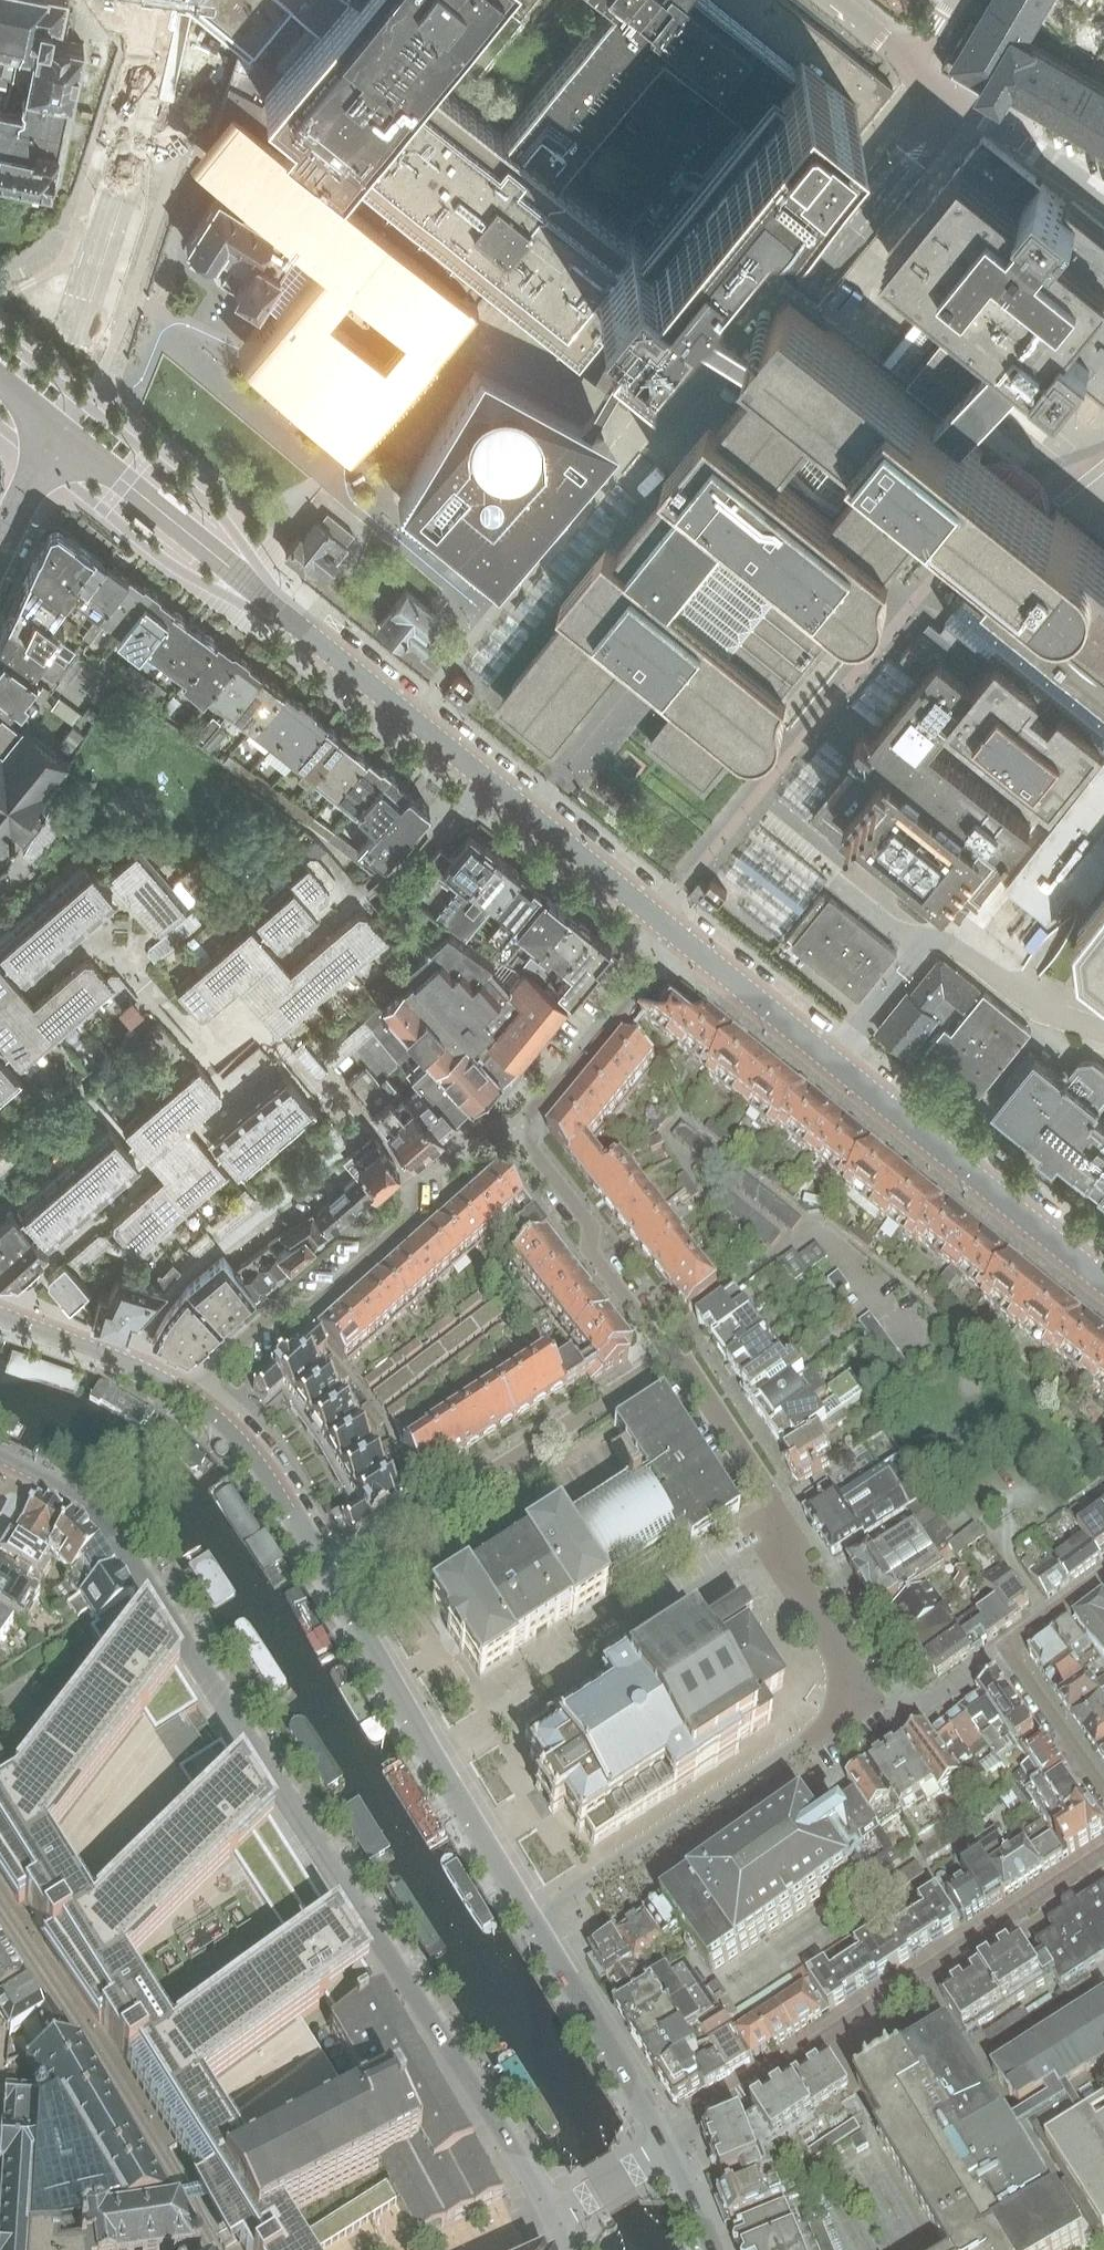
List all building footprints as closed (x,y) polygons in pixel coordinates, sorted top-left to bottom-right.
[(49,188),(56,155),(54,155),(66,99),(71,99),(82,44),(53,37),(56,22),(60,23),(65,0),(0,0),(0,47),(5,48),(1,70),(26,75),(23,89),(25,90),(21,109),(0,104),(0,177),(49,188)] [(771,194),(788,173),(809,190),(892,87),(785,0),(328,0),(319,22),(297,50),(280,72),(242,50),(240,49),(239,50),(238,50),(237,51),(237,52),(226,86),(215,120),(213,127),(213,128),(213,129),(213,131),(214,132),(267,153),(253,170),(252,169),(250,168),(248,168),(246,168),(244,168),(243,168),(241,169),(239,170),(237,173),(236,175),(236,177),(235,179),(236,181),(236,183),(237,184),(238,186),(239,187),(236,192),(245,199),(240,207),(218,192),(186,243),(186,244),(184,248),(186,255),(203,266),(211,264),(213,261),(214,261),(220,251),(231,258),(220,276),(234,285),(234,286),(256,300),(263,289),(271,295),(274,297),(269,307),(265,314),(263,320),(261,324),(260,327),(260,330),(261,332),(262,335),(264,337),(271,344),(272,345),(275,349),(284,356),(287,360),(296,367),(299,370),(308,377),(312,380),(320,387),(324,390),(328,393),(333,397),(339,401),(345,405),(350,408),(356,412),(356,413),(358,414),(361,415),(363,415),(365,415),(368,415),(369,414),(372,412),(373,411),(375,410),(379,407),(383,404),(387,401),(390,399),(394,395),(398,393),(401,389),(407,384),(412,380),(412,379),(415,376),(417,375),(418,373),(433,356),(435,353),(476,302),(462,291),(480,268),(497,282),(513,295),(504,308),(575,366),(587,376),(600,386),(591,399),(585,410),(594,414),(599,406),(607,392),(614,397),(625,406),(689,328),(699,315),(729,278),(774,222),(762,212),(775,197),(771,194)] [(253,45),(289,0),(197,0),(253,45)] [(319,22),(328,0),(291,0),(319,22)] [(1067,64),(1023,38),(1039,10),(1045,0),(993,0),(979,24),(971,20),(951,54),(949,53),(942,65),(1005,102),(1015,86),(1036,98),(1103,138),(1103,85),(1067,64)] [(965,140),(952,139),(951,155),(964,156),(965,140)] [(1039,359),(1042,362),(1039,367),(1061,385),(1064,385),(1085,360),(1103,376),(1103,233),(1044,184),(1040,184),(1022,207),(1019,211),(996,193),(997,192),(993,188),(991,189),(983,182),(979,187),(966,177),(971,170),(970,169),(969,172),(965,172),(964,171),(963,172),(945,157),(944,157),(927,178),(927,179),(929,180),(924,187),(934,195),(939,188),(945,193),(941,198),(939,196),(935,197),(921,215),(921,218),(923,220),(919,225),(917,223),(913,224),(899,241),(899,245),(901,247),(901,248),(928,269),(924,273),(929,277),(930,276),(952,294),(951,295),(956,299),(957,298),(979,315),(978,317),(982,321),(987,315),(1009,332),(1004,339),(1007,341),(992,357),(980,370),(938,415),(965,437),(1020,379),(1039,359)] [(681,453),(666,471),(678,481),(619,554),(607,544),(562,600),(574,610),(502,698),(557,742),(629,654),(639,662),(637,666),(636,670),(638,674),(642,677),(646,679),(650,679),(654,677),(685,699),(650,743),(705,787),(740,744),(748,748),(752,750),(757,750),(762,749),(767,748),(771,746),(778,740),(780,736),(782,732),(784,723),(784,718),(782,711),(783,705),(784,699),(789,692),(785,688),(844,615),(850,619),(857,621),(864,621),(872,619),(880,614),(883,611),(884,609),(886,605),(888,598),(888,591),(887,584),(887,576),(888,572),(891,565),(890,559),(940,497),(975,526),(1017,560),(1057,512),(1026,487),(965,437),(938,415),(790,296),(751,344),(724,329),(699,315),(689,328),(712,343),(763,376),(724,425),(712,415),(681,453)] [(477,360),(405,486),(498,565),(613,423),(594,414),(585,410),(477,360)] [(1057,512),(1017,560),(984,602),(974,615),(963,627),(953,640),(929,621),(901,655),(909,661),(916,653),(935,668),(894,718),(928,746),(950,719),(1055,802),(1103,741),(1103,550),(1057,512)] [(302,539),(298,536),(285,552),(301,566),(303,564),(318,576),(325,567),(328,569),(346,546),(343,544),(352,534),(326,513),(319,522),(317,521),(302,539)] [(76,578),(84,584),(105,559),(57,524),(49,526),(37,553),(76,578)] [(27,576),(60,598),(76,578),(37,553),(27,573),(28,574),(27,576)] [(75,596),(98,613),(126,577),(128,575),(105,559),(84,584),(75,596)] [(16,597),(46,617),(60,598),(27,576),(22,587),(21,587),(16,597)] [(148,593),(126,577),(98,613),(99,614),(82,636),(89,641),(106,619),(120,630),(148,593)] [(376,626),(382,631),(398,644),(401,640),(407,646),(413,639),(423,647),(430,638),(424,633),(438,617),(431,611),(434,608),(430,605),(428,609),(405,590),(376,626)] [(170,609),(148,593),(120,630),(143,647),(170,609)] [(73,650),(55,637),(62,628),(46,617),(16,597),(13,603),(14,604),(8,617),(7,617),(6,619),(65,661),(73,650)] [(143,647),(164,663),(196,622),(188,616),(185,619),(170,609),(143,647)] [(6,619),(0,633),(0,642),(52,679),(65,661),(6,619)] [(205,628),(196,622),(164,663),(185,678),(215,642),(202,632),(205,628)] [(236,658),(215,642),(185,678),(207,695),(236,658)] [(32,717),(38,707),(26,700),(22,696),(34,681),(0,654),(0,694),(32,717)] [(119,678),(124,671),(102,656),(97,663),(119,678)] [(263,678),(236,658),(207,695),(231,712),(263,678)] [(128,665),(124,671),(119,678),(140,694),(150,681),(128,665)] [(472,702),(476,698),(469,692),(473,686),(458,674),(450,683),(452,684),(443,694),(465,711),(472,702)] [(264,677),(263,678),(231,712),(251,727),(282,692),(283,691),(264,677)] [(150,681),(140,694),(155,705),(165,692),(150,681)] [(304,708),(282,692),(251,727),(272,743),(304,708)] [(10,829),(21,839),(50,789),(46,785),(66,759),(51,747),(50,740),(28,724),(32,717),(0,694),(0,842),(10,829)] [(169,715),(180,701),(173,696),(162,710),(169,715)] [(51,709),(72,724),(80,714),(58,698),(51,709)] [(324,723),(304,708),(272,743),(293,760),(324,723)] [(197,734),(204,741),(220,723),(212,716),(197,734)] [(894,718),(884,730),(872,744),(863,737),(855,746),(864,754),(812,819),(848,848),(847,849),(848,850),(866,828),(946,893),(941,899),(960,915),(1015,848),(1031,829),(928,746),(894,718)] [(325,723),(324,723),(293,760),(314,776),(348,737),(341,731),(338,734),(325,723)] [(218,725),(200,746),(208,753),(226,732),(218,725)] [(69,753),(83,735),(72,726),(58,744),(69,753)] [(355,743),(348,737),(314,776),(335,791),(365,758),(366,756),(352,746),(355,743)] [(249,768),(228,753),(222,761),(242,776),(249,768)] [(386,774),(365,758),(335,791),(355,808),(386,774)] [(1008,884),(1050,918),(1075,886),(1089,897),(1103,878),(1103,759),(1008,884)] [(355,808),(376,823),(406,791),(386,774),(355,808)] [(293,800),(272,784),(265,792),(286,808),(293,800)] [(379,862),(399,841),(428,808),(427,808),(428,806),(407,789),(406,791),(376,823),(356,845),(379,862)] [(73,821),(54,799),(22,853),(30,858),(73,821)] [(314,815),(293,800),(286,808),(307,823),(314,815)] [(335,830),(314,815),(307,823),(328,838),(335,830)] [(356,845),(335,830),(328,838),(349,853),(356,845)] [(481,846),(469,836),(452,857),(440,871),(463,889),(494,851),(484,843),(481,846)] [(378,862),(356,845),(349,853),(371,870),(378,862)] [(413,878),(399,891),(407,897),(426,874),(432,879),(437,874),(438,874),(440,871),(452,857),(439,847),(413,878)] [(107,876),(124,895),(155,867),(139,849),(107,876)] [(463,889),(438,920),(450,929),(464,938),(492,904),(519,871),(507,862),(494,851),(463,889)] [(333,878),(316,858),(310,857),(304,862),(304,861),(249,910),(275,940),(327,896),(328,889),(333,884),(333,878)] [(84,864),(0,936),(0,952),(11,964),(3,971),(15,985),(23,978),(24,979),(116,899),(84,864)] [(171,886),(155,867),(124,895),(139,913),(171,886)] [(504,914),(487,935),(499,945),(543,891),(540,889),(519,872),(519,871),(492,904),(504,914)] [(700,879),(689,893),(710,910),(718,900),(720,901),(727,892),(711,880),(707,885),(700,879)] [(911,886),(909,886),(909,885),(907,885),(905,886),(903,887),(903,888),(900,890),(899,891),(898,893),(898,896),(899,900),(900,903),(902,905),(918,918),(920,919),(921,920),(923,920),(925,920),(926,920),(928,920),(929,921),(930,920),(932,919),(933,917),(934,916),(935,914),(936,913),(936,911),(935,911),(935,910),(936,908),(935,906),(935,905),(934,904),(933,902),(913,887),(912,886),(911,886)] [(188,905),(171,886),(139,913),(153,928),(159,929),(188,905)] [(499,945),(491,954),(504,961),(519,943),(518,937),(523,931),(538,943),(565,909),(543,891),(499,945)] [(859,999),(897,952),(830,898),(829,899),(821,892),(784,938),(785,939),(788,936),(795,941),(792,945),(817,965),(859,999)] [(1079,932),(1083,966),(1103,982),(1103,899),(1079,932)] [(560,961),(562,962),(589,929),(565,909),(538,943),(533,949),(544,957),(556,966),(560,961)] [(191,910),(190,911),(147,948),(147,955),(153,962),(200,921),(191,910)] [(370,956),(389,940),(363,912),(357,912),(343,924),(370,956)] [(426,913),(421,919),(428,924),(433,919),(426,913)] [(274,954),(247,923),(229,939),(256,970),(274,954)] [(343,924),(339,928),(325,940),(352,972),(370,956),(343,924)] [(456,1119),(465,1111),(518,1063),(566,1005),(522,970),(509,987),(490,966),(495,961),(464,938),(450,929),(407,969),(411,979),(379,1005),(362,1021),(323,1056),(332,1066),(349,1052),(361,1066),(365,1063),(379,1080),(385,1075),(386,1075),(398,1064),(417,1083),(436,1103),(439,1101),(456,1119)] [(608,951),(607,944),(589,929),(562,962),(560,961),(556,966),(558,967),(548,981),(570,999),(608,951)] [(238,986),(256,970),(229,939),(211,955),(238,986)] [(325,940),(318,947),(306,956),(334,988),(352,972),(325,940)] [(220,1002),(238,986),(211,955),(193,971),(220,1002)] [(522,966),(525,961),(518,955),(511,965),(520,967),(522,966)] [(529,955),(525,961),(522,966),(531,970),(546,982),(553,974),(529,955)] [(306,956),(296,966),(288,972),(316,1004),(334,988),(306,956)] [(878,1030),(907,1054),(937,1018),(929,1011),(938,1000),(950,1010),(956,1003),(964,1009),(981,989),(955,968),(954,970),(949,966),(948,967),(939,959),(910,995),(908,993),(878,1030)] [(113,989),(104,979),(90,962),(87,961),(84,961),(82,962),(63,978),(90,1010),(113,989)] [(17,988),(15,985),(3,971),(0,968),(0,1003),(17,988)] [(204,1016),(220,1002),(193,971),(174,988),(197,1015),(204,1016)] [(288,972),(274,985),(270,988),(297,1020),(316,1004),(288,972)] [(104,979),(113,989),(124,1001),(131,995),(137,1003),(138,998),(136,997),(117,976),(117,974),(111,973),(104,979)] [(73,1025),(90,1010),(63,978),(46,994),(73,1025)] [(675,1046),(703,1011),(685,997),(687,995),(676,987),(672,988),(671,990),(666,986),(642,1016),(651,1023),(653,1021),(670,1035),(666,1039),(675,1046)] [(270,988),(252,1005),(279,1036),(297,1020),(270,988)] [(54,1042),(73,1025),(46,994),(26,1011),(54,1042)] [(977,1097),(1029,1032),(983,994),(951,1034),(944,1028),(923,1054),(977,1097)] [(131,995),(124,1001),(117,1007),(129,1021),(142,1009),(137,1003),(131,995)] [(26,1011),(10,1025),(38,1056),(54,1042),(26,1011)] [(720,1025),(703,1011),(675,1046),(683,1053),(687,1048),(705,1063),(701,1067),(709,1073),(740,1038),(722,1024),(720,1025)] [(38,1056),(10,1025),(0,1034),(0,1044),(10,1055),(22,1070),(38,1056)] [(624,1037),(600,1067),(632,1093),(656,1063),(624,1037)] [(733,1099),(741,1105),(770,1069),(749,1052),(753,1049),(740,1038),(709,1073),(706,1077),(715,1084),(718,1079),(737,1094),(733,1099)] [(301,1042),(292,1051),(304,1065),(314,1057),(301,1042)] [(1095,1115),(1097,1111),(1096,1110),(1103,1100),(1103,1068),(1093,1059),(1079,1061),(1064,1080),(1047,1066),(1051,1061),(1039,1051),(1009,1089),(1002,1083),(994,1093),(1002,1099),(995,1108),(1044,1148),(1041,1151),(1055,1163),(1058,1159),(1083,1179),(1103,1196),(1103,1122),(1095,1115)] [(660,1059),(666,1071),(674,1067),(668,1055),(660,1059)] [(304,1065),(314,1076),(321,1076),(326,1071),(314,1057),(304,1065)] [(18,1079),(0,1059),(0,1095),(18,1079)] [(409,1154),(418,1153),(441,1132),(425,1114),(423,1116),(404,1095),(386,1076),(386,1075),(385,1075),(379,1080),(365,1063),(361,1066),(344,1081),(409,1154)] [(176,1081),(204,1112),(218,1099),(219,1093),(195,1064),(176,1081)] [(600,1067),(576,1098),(607,1124),(632,1093),(600,1067)] [(674,1067),(666,1071),(671,1083),(679,1079),(674,1067)] [(776,1134),(778,1130),(807,1093),(794,1082),(791,1086),(770,1069),(741,1105),(749,1112),(753,1107),(771,1122),(767,1126),(776,1134)] [(283,1075),(283,1076),(210,1140),(242,1175),(249,1183),(316,1125),(338,1150),(344,1144),(345,1137),(329,1120),(322,1120),(315,1112),(309,1105),(283,1075)] [(186,1127),(204,1112),(176,1081),(159,1096),(186,1127)] [(68,1090),(62,1083),(47,1097),(53,1103),(68,1090)] [(425,1114),(441,1132),(456,1119),(439,1101),(436,1103),(417,1083),(404,1095),(423,1116),(425,1114)] [(804,1151),(812,1158),(840,1123),(823,1110),(825,1108),(807,1093),(778,1130),(786,1137),(790,1132),(808,1147),(804,1151)] [(159,1096),(140,1113),(167,1144),(186,1127),(159,1096)] [(571,1159),(589,1145),(607,1124),(576,1098),(553,1127),(556,1131),(552,1134),(571,1159)] [(23,1128),(40,1113),(34,1106),(17,1122),(23,1128)] [(665,1124),(673,1114),(667,1108),(658,1118),(665,1124)] [(121,1129),(134,1143),(146,1158),(148,1160),(167,1144),(140,1113),(121,1129)] [(658,1118),(650,1129),(657,1134),(665,1124),(658,1118)] [(34,1142),(52,1127),(46,1119),(27,1135),(34,1142)] [(682,1123),(677,1130),(685,1137),(690,1130),(682,1123)] [(704,1130),(714,1139),(720,1132),(709,1123),(704,1130)] [(838,1179),(846,1185),(875,1149),(859,1136),(857,1137),(840,1123),(812,1158),(820,1164),(824,1160),(842,1175),(838,1179)] [(138,1164),(146,1158),(134,1143),(125,1150),(109,1132),(106,1129),(16,1207),(47,1243),(138,1164)] [(677,1130),(671,1137),(679,1143),(685,1137),(677,1130)] [(690,1130),(685,1137),(693,1143),(698,1136),(690,1130)] [(720,1132),(714,1139),(724,1147),(730,1140),(720,1132)] [(698,1136),(693,1143),(701,1149),(706,1143),(698,1136)] [(360,1173),(376,1191),(399,1170),(372,1137),(351,1155),(343,1161),(356,1177),(360,1173)] [(664,1145),(659,1137),(647,1143),(650,1151),(664,1145)] [(685,1137),(679,1143),(687,1150),(693,1143),(685,1137)] [(693,1143),(687,1150),(695,1156),(701,1149),(693,1143)] [(706,1143),(701,1149),(709,1156),(714,1149),(706,1143)] [(210,1192),(228,1176),(224,1172),(200,1144),(182,1160),(210,1192)] [(571,1159),(606,1203),(637,1179),(622,1161),(610,1171),(589,1145),(571,1159)] [(701,1149),(695,1156),(703,1162),(709,1156),(701,1149)] [(714,1149),(709,1156),(717,1162),(722,1156),(714,1149)] [(870,1210),(878,1217),(908,1182),(889,1166),(892,1163),(875,1149),(846,1185),(843,1189),(852,1195),(856,1191),(874,1206),(870,1210)] [(7,1152),(0,1158),(0,1175),(16,1162),(7,1152)] [(709,1156),(703,1162),(711,1169),(717,1162),(709,1156)] [(722,1156),(717,1162),(725,1169),(730,1162),(722,1156)] [(190,1209),(210,1192),(182,1160),(163,1177),(190,1209)] [(717,1162),(711,1169),(719,1175),(725,1169),(717,1162)] [(730,1162),(725,1169),(732,1175),(738,1169),(730,1162)] [(725,1169),(719,1175),(727,1182),(732,1175),(725,1169)] [(738,1169),(732,1175),(740,1182),(746,1175),(738,1169)] [(344,1189),(359,1206),(376,1191),(360,1173),(356,1177),(344,1187),(345,1188),(344,1189)] [(691,1185),(684,1174),(677,1179),(684,1190),(691,1185)] [(494,1234),(514,1217),(525,1208),(500,1176),(495,1180),(491,1175),(479,1186),(481,1188),(466,1202),(494,1234)] [(732,1175),(727,1182),(735,1188),(740,1182),(732,1175)] [(746,1175),(740,1182),(748,1188),(754,1182),(746,1175)] [(163,1177),(145,1192),(173,1224),(190,1209),(163,1177)] [(772,1186),(782,1193),(788,1186),(778,1178),(772,1186)] [(630,1235),(661,1210),(637,1179),(606,1203),(630,1235)] [(740,1182),(735,1188),(743,1195),(748,1188),(740,1182)] [(754,1182),(748,1188),(756,1195),(762,1188),(754,1182)] [(913,1245),(916,1242),(945,1206),(930,1193),(927,1197),(908,1182),(878,1217),(886,1223),(890,1219),(908,1234),(905,1238),(913,1245)] [(691,1185),(684,1190),(691,1200),(698,1196),(691,1185)] [(788,1186),(782,1193),(792,1201),(797,1194),(788,1186)] [(244,1188),(241,1191),(235,1195),(240,1200),(211,1225),(220,1235),(250,1209),(247,1205),(254,1199),(244,1188)] [(748,1188),(743,1195),(751,1201),(756,1195),(748,1188)] [(762,1188),(756,1195),(764,1201),(770,1195),(762,1188)] [(329,1202),(343,1220),(359,1206),(344,1189),(329,1202)] [(725,1191),(720,1198),(728,1204),(733,1197),(725,1191)] [(145,1192),(127,1207),(155,1239),(173,1224),(145,1192)] [(756,1195),(751,1201),(759,1208),(764,1201),(756,1195)] [(770,1195),(764,1201),(772,1208),(777,1201),(770,1195)] [(733,1197),(728,1204),(736,1211),(741,1204),(733,1197)] [(720,1198),(714,1204),(722,1211),(728,1204),(720,1198)] [(764,1201),(759,1208),(767,1214),(772,1208),(764,1201)] [(777,1201),(772,1208),(780,1214),(785,1208),(777,1201)] [(313,1216),(327,1234),(343,1220),(329,1202),(313,1216)] [(449,1213),(434,1226),(465,1260),(494,1234),(466,1202),(451,1215),(449,1213)] [(728,1204),(722,1211),(730,1217),(736,1211),(728,1204)] [(741,1204),(736,1211),(744,1217),(749,1210),(741,1204)] [(942,1262),(950,1269),(976,1235),(959,1221),(961,1219),(945,1206),(916,1242),(924,1248),(927,1243),(945,1258),(942,1262)] [(137,1255),(155,1239),(127,1207),(112,1221),(112,1227),(137,1255)] [(558,1252),(525,1208),(514,1217),(521,1226),(512,1233),(524,1249),(510,1259),(525,1278),(558,1252)] [(772,1208),(767,1214),(775,1220),(780,1214),(772,1208)] [(785,1208),(780,1214),(788,1221),(793,1214),(785,1208)] [(686,1242),(661,1210),(630,1235),(655,1267),(684,1244),(686,1242)] [(749,1210),(744,1217),(752,1224),(757,1217),(749,1210)] [(736,1211),(730,1217),(738,1224),(744,1217),(736,1211)] [(308,1212),(266,1244),(268,1247),(277,1254),(301,1235),(311,1248),(327,1234),(313,1216),(308,1212)] [(0,1223),(0,1276),(11,1283),(46,1253),(12,1213),(0,1223)] [(780,1214),(775,1220),(783,1227),(788,1221),(780,1214)] [(793,1214),(788,1221),(796,1227),(801,1220),(793,1214)] [(744,1217),(738,1224),(746,1230),(752,1224),(744,1217)] [(757,1217),(752,1224),(760,1230),(765,1223),(757,1217)] [(788,1221),(783,1227),(791,1233),(796,1227),(788,1221)] [(765,1223),(760,1230),(768,1237),(773,1230),(765,1223)] [(752,1224),(746,1230),(754,1237),(760,1230),(752,1224)] [(435,1287),(465,1260),(434,1226),(419,1239),(421,1241),(406,1254),(435,1287)] [(738,1234),(728,1226),(722,1233),(733,1240),(738,1234)] [(847,1234),(858,1242),(863,1235),(853,1227),(847,1234)] [(760,1230),(754,1237),(762,1243),(768,1237),(760,1230)] [(773,1230),(768,1237),(776,1243),(781,1236),(773,1230)] [(213,1241),(210,1237),(204,1231),(183,1249),(192,1258),(213,1241)] [(109,1240),(105,1234),(97,1233),(68,1259),(77,1269),(109,1240)] [(738,1234),(733,1240),(743,1248),(748,1241),(738,1234)] [(288,1268),(311,1248),(301,1235),(277,1254),(288,1268)] [(863,1235),(858,1242),(868,1250),(874,1244),(863,1235)] [(984,1296),(1012,1260),(995,1246),(993,1248),(976,1235),(950,1269),(958,1276),(962,1271),(980,1286),(976,1290),(984,1296)] [(768,1237),(762,1243),(770,1250),(776,1243),(768,1237)] [(780,1260),(795,1280),(827,1257),(816,1243),(796,1257),(792,1252),(780,1260)] [(701,1266),(684,1244),(655,1267),(672,1289),(701,1266)] [(288,1268),(277,1254),(268,1247),(250,1260),(270,1285),(288,1268)] [(582,1283),(558,1252),(525,1278),(549,1309),(582,1283)] [(435,1287),(406,1254),(391,1267),(390,1266),(375,1279),(406,1313),(435,1287)] [(186,1286),(202,1309),(218,1331),(255,1298),(235,1272),(222,1256),(220,1257),(186,1286)] [(235,1272),(255,1298),(270,1285),(250,1260),(235,1272)] [(1016,1328),(1044,1292),(1023,1276),(1026,1272),(1012,1260),(984,1296),(981,1300),(990,1307),(994,1302),(1011,1317),(1008,1321),(1016,1328)] [(69,1307),(87,1291),(63,1263),(47,1277),(46,1282),(68,1307),(69,1307)] [(126,1332),(127,1329),(131,1316),(137,1318),(165,1288),(170,1281),(180,1270),(172,1263),(161,1274),(157,1274),(155,1285),(116,1273),(106,1295),(101,1294),(92,1320),(126,1332)] [(719,1289),(701,1266),(672,1289),(689,1311),(719,1289)] [(838,1295),(849,1287),(838,1273),(827,1281),(838,1295)] [(376,1340),(406,1313),(375,1279),(360,1292),(362,1294),(347,1307),(376,1340)] [(605,1314),(582,1283),(549,1309),(572,1339),(605,1314)] [(916,1289),(927,1298),(932,1291),(922,1283),(916,1289)] [(169,1349),(202,1309),(186,1286),(185,1287),(166,1312),(151,1340),(169,1349)] [(87,1291),(69,1307),(73,1311),(86,1317),(88,1307),(83,1299),(90,1292),(87,1291)] [(382,1407),(516,1305),(506,1291),(372,1393),(382,1407)] [(932,1291),(927,1298),(937,1306),(942,1299),(932,1291)] [(1051,1357),(1054,1353),(1082,1318),(1067,1306),(1064,1309),(1044,1292),(1016,1328),(1024,1335),(1028,1330),(1046,1345),(1042,1350),(1051,1357)] [(697,1321),(713,1342),(752,1314),(736,1293),(697,1321)] [(456,1310),(461,1317),(482,1301),(477,1294),(456,1310)] [(347,1367),(376,1340),(347,1307),(332,1320),(330,1319),(316,1332),(343,1363),(347,1367)] [(186,1359),(218,1331),(202,1309),(169,1349),(186,1359)] [(630,1346),(605,1314),(572,1339),(587,1359),(600,1376),(626,1359),(622,1351),(630,1346)] [(713,1342),(729,1363),(767,1336),(752,1314),(713,1342)] [(880,1329),(869,1314),(859,1322),(869,1337),(880,1329)] [(423,1336),(428,1343),(455,1322),(450,1316),(423,1336)] [(1103,1359),(1103,1339),(1096,1333),(1098,1331),(1082,1318),(1054,1353),(1061,1359),(1065,1355),(1083,1370),(1079,1374),(1088,1381),(1103,1359)] [(502,1333),(498,1327),(486,1335),(491,1341),(502,1333)] [(536,1342),(541,1335),(529,1328),(525,1335),(536,1342)] [(872,1357),(891,1343),(883,1332),(863,1347),(872,1357)] [(280,1364),(302,1392),(320,1378),(308,1365),(326,1350),(313,1335),(280,1364)] [(729,1363),(744,1384),(783,1357),(767,1336),(729,1363)] [(488,1344),(484,1338),(438,1372),(442,1378),(488,1344)] [(985,1345),(995,1353),(1000,1347),(990,1338),(985,1345)] [(363,1382),(368,1388),(421,1347),(417,1341),(363,1382)] [(1005,1343),(1002,1348),(1011,1355),(1014,1351),(1005,1343)] [(1000,1347),(995,1353),(1005,1361),(1011,1355),(1002,1348),(1000,1347)] [(8,1350),(1,1373),(75,1398),(82,1375),(8,1350)] [(590,1382),(600,1376),(587,1359),(578,1365),(575,1360),(568,1358),(551,1369),(542,1353),(525,1365),(547,1396),(561,1386),(563,1389),(586,1375),(590,1382)] [(907,1364),(899,1353),(888,1361),(896,1372),(907,1364)] [(787,1363),(783,1357),(744,1384),(749,1392),(745,1395),(755,1409),(798,1378),(805,1373),(794,1358),(787,1363)] [(343,1384),(348,1380),(333,1359),(327,1364),(343,1384)] [(1088,1381),(1096,1387),(1099,1383),(1103,1387),(1103,1359),(1088,1381)] [(280,1401),(283,1405),(302,1392),(280,1364),(252,1389),(257,1393),(251,1398),(266,1414),(280,1401)] [(529,1408),(547,1396),(525,1365),(492,1386),(514,1421),(531,1410),(529,1408)] [(851,1373),(828,1389),(838,1405),(862,1388),(851,1373)] [(283,1405),(300,1426),(337,1401),(320,1378),(302,1392),(283,1405)] [(436,1384),(431,1378),(386,1412),(391,1419),(436,1384)] [(770,1430),(812,1401),(814,1399),(798,1378),(755,1409),(770,1430)] [(102,1385),(91,1402),(148,1436),(158,1419),(102,1385)] [(497,1432),(514,1421),(492,1386),(458,1408),(479,1441),(496,1430),(497,1432)] [(609,1587),(610,1586),(610,1585),(673,1545),(675,1544),(675,1543),(686,1536),(690,1542),(738,1511),(734,1504),(733,1505),(723,1490),(724,1490),(723,1489),(713,1474),(714,1474),(713,1473),(712,1473),(703,1459),(704,1458),(703,1458),(703,1457),(702,1457),(692,1443),(693,1442),(693,1441),(692,1442),(682,1427),(683,1427),(682,1425),(681,1426),(678,1421),(672,1411),(673,1411),(672,1409),(671,1410),(666,1403),(662,1395),(661,1393),(652,1399),(613,1425),(624,1441),(610,1450),(632,1484),(626,1488),(625,1486),(567,1523),(569,1525),(561,1529),(557,1523),(556,1523),(524,1544),(526,1547),(466,1585),(464,1582),(435,1601),(432,1603),(479,1677),(512,1656),(511,1654),(570,1616),(572,1618),(604,1597),(604,1596),(601,1590),(608,1585),(609,1587)] [(1053,1402),(1064,1410),(1069,1403),(1058,1395),(1053,1402)] [(305,1433),(315,1447),(351,1423),(337,1401),(300,1426),(305,1433)] [(827,1422),(812,1401),(770,1430),(780,1444),(783,1442),(789,1450),(823,1426),(828,1433),(847,1420),(841,1411),(827,1422)] [(1069,1403),(1064,1410),(1074,1417),(1080,1411),(1069,1403)] [(375,1431),(383,1425),(368,1404),(360,1409),(375,1431)] [(424,1431),(427,1437),(446,1465),(464,1454),(462,1452),(479,1441),(458,1408),(424,1431)] [(19,1438),(25,1424),(0,1413),(0,1430),(19,1438)] [(324,1461),(331,1474),(369,1453),(354,1428),(351,1423),(315,1447),(324,1461)] [(176,1428),(162,1442),(204,1483),(217,1469),(176,1428)] [(1102,1446),(1103,1445),(1103,1435),(1100,1430),(1094,1436),(1102,1446)] [(799,1483),(799,1484),(833,1463),(828,1456),(831,1454),(820,1435),(783,1458),(789,1468),(789,1469),(792,1477),(798,1484),(799,1483)] [(421,1481),(432,1474),(446,1465),(427,1437),(403,1452),(421,1481)] [(386,1457),(394,1454),(390,1442),(382,1445),(386,1457)] [(383,1478),(369,1453),(331,1474),(346,1501),(361,1492),(383,1478)] [(905,1511),(925,1498),(898,1458),(838,1498),(835,1494),(827,1481),(804,1496),(812,1509),(804,1513),(833,1557),(905,1511)] [(361,1492),(379,1520),(419,1493),(410,1479),(391,1491),(383,1478),(361,1492)] [(226,1480),(206,1494),(241,1543),(274,1593),(293,1580),(226,1480)] [(352,1537),(379,1520),(361,1492),(346,1501),(348,1505),(331,1516),(342,1536),(349,1533),(352,1537)] [(37,1496),(9,1540),(39,1559),(44,1553),(70,1519),(71,1519),(37,1496)] [(935,1513),(925,1498),(905,1511),(914,1526),(935,1513)] [(1077,1506),(1067,1513),(1075,1524),(1085,1516),(1077,1506)] [(1103,1556),(1103,1515),(1100,1509),(1076,1526),(1082,1534),(1100,1559),(1103,1556)] [(952,1539),(935,1513),(914,1526),(849,1568),(857,1579),(856,1580),(870,1602),(872,1601),(879,1612),(944,1571),(939,1564),(952,1554),(956,1558),(983,1537),(974,1525),(946,1546),(945,1545),(952,1539)] [(1053,1529),(1062,1522),(1058,1516),(1048,1523),(1053,1529)] [(185,1517),(166,1530),(194,1573),(214,1561),(185,1517)] [(44,1553),(69,1578),(97,1546),(70,1519),(44,1553)] [(1100,1559),(1082,1534),(1065,1546),(1084,1571),(1100,1559)] [(1068,1583),(1084,1571),(1065,1546),(1057,1553),(1047,1539),(1040,1544),(1050,1557),(1068,1583)] [(39,1559),(9,1540),(0,1555),(0,1559),(34,1580),(37,1582),(41,1584),(51,1567),(47,1565),(39,1559)] [(113,1571),(97,1546),(69,1578),(64,1584),(64,1583),(60,1586),(52,1593),(62,1605),(71,1600),(113,1571)] [(1047,1598),(1068,1583),(1050,1557),(1029,1574),(1047,1598)] [(1028,1572),(1036,1566),(1030,1558),(1022,1563),(1028,1572)] [(8,1581),(26,1592),(34,1580),(0,1559),(0,1575),(8,1581)] [(964,1596),(960,1591),(974,1581),(964,1567),(955,1574),(959,1580),(954,1583),(956,1587),(954,1589),(956,1592),(954,1594),(958,1600),(964,1596)] [(981,1581),(996,1601),(1012,1623),(1020,1618),(1017,1613),(1028,1605),(1001,1567),(981,1581)] [(95,1627),(130,1604),(133,1602),(113,1571),(71,1600),(62,1605),(75,1623),(83,1616),(90,1625),(93,1623),(95,1627)] [(8,1581),(0,1576),(0,1609),(19,1619),(27,1605),(32,1608),(38,1599),(26,1592),(8,1581)] [(221,1578),(204,1588),(247,1662),(264,1652),(239,1608),(221,1578)] [(906,1633),(944,1607),(928,1585),(890,1610),(906,1633)] [(298,1588),(284,1596),(319,1657),(333,1649),(298,1588)] [(1103,1596),(1074,1619),(1103,1657),(1103,1598),(1103,1596)] [(992,1638),(1012,1623),(996,1601),(976,1615),(981,1623),(992,1638)] [(413,2242),(501,2200),(473,2147),(470,2149),(407,2182),(364,2107),(363,2105),(353,2112),(297,2022),(324,2005),(336,2024),(378,2000),(372,1989),(202,1718),(201,1719),(219,1748),(208,1755),(184,1718),(197,1710),(130,1604),(95,1627),(93,1623),(90,1625),(93,1630),(88,1633),(109,1664),(11,1790),(0,1797),(0,1877),(18,1904),(24,1900),(49,1941),(45,1944),(99,2023),(100,2022),(243,2249),(302,2249),(300,2247),(282,2218),(377,2170),(414,2239),(412,2240),(413,2242)] [(740,1605),(694,1634),(670,1650),(669,1648),(670,1648),(667,1643),(662,1646),(663,1647),(647,1657),(646,1656),(641,1659),(642,1660),(625,1671),(625,1670),(620,1673),(621,1674),(605,1685),(604,1684),(600,1686),(601,1689),(592,1695),(592,1696),(588,1699),(587,1698),(577,1704),(576,1702),(570,1706),(571,1707),(560,1714),(559,1713),(555,1716),(556,1717),(549,1721),(549,1720),(544,1724),(524,1736),(534,1751),(528,1755),(532,1760),(533,1760),(545,1778),(543,1779),(544,1780),(541,1782),(540,1781),(534,1786),(538,1792),(539,1791),(540,1793),(539,1795),(542,1799),(546,1805),(549,1805),(549,1806),(547,1808),(551,1814),(558,1810),(557,1809),(561,1806),(562,1807),(563,1806),(575,1825),(574,1826),(578,1833),(584,1829),(583,1828),(585,1827),(596,1844),(599,1842),(598,1841),(612,1832),(613,1833),(630,1822),(629,1821),(639,1815),(640,1816),(646,1812),(645,1811),(669,1795),(669,1796),(675,1793),(674,1792),(689,1782),(690,1783),(696,1779),(695,1778),(710,1769),(711,1770),(716,1766),(716,1765),(731,1755),(732,1756),(737,1753),(732,1745),(767,1723),(755,1703),(780,1687),(745,1631),(743,1632),(739,1625),(749,1619),(740,1605)] [(944,1607),(906,1633),(924,1659),(957,1636),(959,1639),(981,1623),(976,1615),(975,1612),(955,1625),(945,1611),(946,1610),(944,1607)] [(12,1622),(21,1627),(24,1623),(19,1619),(0,1609),(0,1640),(12,1622)] [(1069,1622),(1053,1634),(1069,1655),(1075,1662),(1076,1661),(1092,1650),(1069,1622)] [(981,1623),(959,1639),(970,1654),(986,1642),(992,1638),(981,1623)] [(1043,1674),(1069,1655),(1053,1634),(1028,1654),(1043,1674)] [(970,1654),(959,1639),(957,1636),(924,1659),(923,1660),(936,1679),(970,1654)] [(1079,1665),(1076,1661),(1075,1662),(1069,1655),(1043,1674),(1056,1693),(1096,1666),(1101,1662),(1095,1654),(1079,1665)] [(342,1664),(326,1672),(374,1748),(389,1739),(342,1664)] [(269,1665),(253,1675),(275,1713),(292,1703),(269,1665)] [(1103,1690),(1103,1678),(1095,1685),(1089,1677),(1098,1670),(1096,1666),(1056,1693),(1070,1713),(1103,1690)] [(974,1687),(980,1695),(999,1722),(1016,1747),(1020,1744),(1034,1734),(992,1675),(974,1687)] [(1103,1718),(1103,1690),(1070,1713),(1084,1732),(1103,1718)] [(1016,1747),(999,1722),(980,1695),(959,1709),(984,1743),(998,1760),(1016,1747)] [(959,1709),(944,1722),(969,1754),(986,1775),(1001,1764),(998,1760),(984,1743),(959,1709)] [(1103,1744),(1103,1718),(1084,1732),(1096,1750),(1103,1744)] [(303,1719),(285,1730),(329,1800),(347,1789),(303,1719)] [(986,1775),(969,1754),(944,1722),(929,1735),(957,1772),(967,1764),(980,1780),(986,1775)] [(963,1780),(957,1772),(929,1735),(925,1730),(902,1745),(942,1800),(943,1802),(968,1785),(963,1780)] [(1068,1779),(1043,1744),(1027,1754),(1020,1744),(1016,1747),(1031,1766),(1030,1767),(1048,1792),(1064,1781),(1065,1782),(1068,1779)] [(942,1800),(902,1745),(866,1769),(866,1770),(900,1813),(900,1814),(917,1841),(945,1822),(934,1805),(942,1800)] [(399,1759),(380,1770),(428,1850),(447,1838),(399,1759)] [(1010,1782),(1012,1784),(1029,1809),(1034,1806),(1046,1824),(1083,1801),(1068,1779),(1065,1782),(1064,1781),(1048,1792),(1030,1767),(1010,1782)] [(855,1795),(878,1828),(900,1813),(866,1770),(847,1783),(855,1795)] [(901,1862),(878,1828),(855,1795),(836,1807),(861,1843),(872,1835),(885,1855),(869,1866),(877,1878),(893,1867),(901,1862)] [(842,1824),(824,1797),(805,1810),(852,1879),(872,1910),(883,1903),(864,1870),(844,1840),(850,1837),(841,1824),(842,1824)] [(359,1798),(337,1812),(373,1869),(395,1855),(359,1798)] [(1046,1824),(1056,1839),(1093,1815),(1083,1801),(1046,1824)] [(987,1804),(980,1809),(987,1820),(994,1815),(987,1804)] [(739,1959),(820,1902),(852,1879),(805,1810),(664,1908),(678,1930),(682,1935),(711,1977),(738,1958),(739,1959)] [(1102,1828),(1093,1815),(1056,1839),(1068,1856),(1101,1834),(1102,1828)] [(1063,1859),(1046,1832),(1041,1825),(1021,1838),(1025,1845),(1043,1872),(1063,1859)] [(953,1829),(919,1851),(926,1862),(959,1840),(953,1829)] [(1004,1898),(1043,1872),(1025,1845),(1010,1854),(995,1831),(967,1850),(977,1865),(979,1869),(983,1866),(1004,1898)] [(453,1848),(437,1857),(484,1936),(500,1927),(453,1848)] [(893,1896),(923,1876),(915,1864),(885,1884),(893,1896)] [(979,1869),(977,1865),(962,1875),(985,1910),(1004,1898),(983,1866),(979,1869)] [(399,1874),(383,1884),(434,1964),(450,1954),(399,1874)] [(985,1910),(962,1875),(943,1888),(964,1923),(965,1922),(966,1922),(985,1910)] [(1085,1972),(1103,1959),(1103,1890),(1088,1900),(1086,1898),(1075,1905),(1072,1900),(1063,1906),(1062,1912),(1064,1915),(1048,1926),(1050,1929),(1048,1940),(1036,1948),(1044,1960),(1054,1976),(1061,1987),(1067,1997),(1091,1981),(1085,1972)] [(925,1914),(910,1924),(924,1946),(940,1936),(942,1938),(959,1927),(937,1894),(919,1905),(925,1914)] [(678,1930),(664,1908),(660,1903),(645,1913),(646,1915),(645,1916),(663,1940),(665,1939),(668,1944),(682,1935),(678,1930)] [(668,1944),(665,1939),(663,1940),(645,1916),(617,1936),(634,1964),(668,1944)] [(924,1946),(910,1924),(895,1934),(889,1925),(872,1936),(894,1969),(911,1958),(909,1956),(924,1946)] [(609,1981),(634,1964),(617,1936),(593,1953),(598,1961),(597,1962),(609,1981)] [(894,1969),(872,1936),(855,1947),(861,1956),(846,1966),(860,1988),(876,1977),(877,1980),(894,1969)] [(2,1953),(0,1948),(0,1997),(22,1985),(13,1970),(22,1965),(10,1948),(2,1953)] [(943,1999),(963,2028),(971,2023),(1041,1977),(1021,1948),(1011,1954),(1009,1951),(951,1989),(953,1992),(943,1999)] [(653,1986),(616,2010),(644,2056),(659,2079),(672,2102),(681,2104),(704,2089),(693,2070),(688,2062),(696,2057),(693,2053),(702,2050),(709,2047),(733,2032),(719,2012),(684,1960),(650,1981),(653,1986)] [(609,1981),(621,2000),(644,1986),(646,1983),(634,1964),(609,1981)] [(825,1967),(807,1978),(829,2011),(846,2000),(845,1998),(860,1988),(846,1966),(831,1976),(825,1967)] [(468,1973),(450,1984),(491,2045),(508,2034),(468,1973)] [(718,1984),(708,1991),(718,2005),(727,1998),(718,1984)] [(22,1985),(0,1997),(0,2019),(9,2034),(31,2023),(48,2048),(72,2039),(45,1999),(36,2005),(22,1985)] [(796,2033),(822,2016),(804,1988),(794,1995),(791,1991),(774,2002),(776,2006),(778,2005),(796,2033)] [(382,1998),(378,2000),(336,2024),(337,2025),(326,2032),(370,2101),(363,2105),(364,2107),(425,2072),(382,1998)] [(1003,2121),(951,2035),(949,2033),(903,2061),(902,2060),(898,2062),(900,2064),(897,2066),(893,2068),(892,2066),(868,2080),(869,2083),(863,2086),(862,2084),(858,2086),(877,2118),(888,2137),(880,2143),(946,2249),(1070,2249),(1082,2243),(1070,2223),(1082,2216),(1101,2246),(1103,2244),(1103,2100),(1102,2101),(1088,2079),(1103,2069),(1103,2002),(993,2073),(1009,2098),(1011,2096),(1068,2185),(1059,2190),(1052,2194),(1006,2119),(1003,2121)] [(778,2005),(776,2006),(753,2022),(770,2049),(796,2033),(778,2005)] [(1022,2009),(983,2035),(989,2044),(1029,2019),(1022,2009)] [(751,2062),(770,2049),(753,2022),(734,2034),(751,2062)] [(751,2062),(734,2034),(733,2032),(709,2047),(715,2057),(728,2076),(750,2063),(751,2062)] [(0,2194),(0,2249),(58,2249),(59,2230),(37,2227),(45,2119),(52,2115),(112,2218),(168,2202),(125,2127),(76,2044),(25,2065),(25,2066),(24,2066),(39,2094),(4,2092),(4,2093),(3,2093),(3,2095),(4,2095),(4,2099),(3,2099),(3,2101),(3,2106),(2,2106),(2,2108),(3,2108),(3,2112),(2,2112),(2,2114),(3,2114),(3,2115),(2,2139),(0,2139),(0,2175),(1,2175),(0,2194)] [(510,2046),(492,2056),(543,2140),(560,2129),(510,2046)] [(728,2076),(715,2057),(707,2061),(707,2060),(698,2065),(699,2066),(693,2070),(704,2089),(728,2076)] [(768,2105),(806,2164),(812,2161),(860,2130),(855,2121),(807,2152),(803,2146),(814,2139),(810,2134),(818,2129),(817,2127),(825,2121),(830,2129),(846,2118),(842,2111),(856,2101),(849,2091),(828,2058),(789,2084),(792,2090),(768,2105)] [(470,2149),(425,2072),(364,2107),(407,2182),(470,2149)] [(706,2179),(711,2192),(726,2186),(725,2182),(742,2176),(747,2188),(762,2183),(774,2178),(773,2176),(800,2166),(806,2164),(768,2105),(741,2123),(741,2125),(707,2139),(720,2173),(706,2179)] [(851,2143),(858,2153),(868,2146),(861,2136),(851,2143)] [(839,2146),(832,2151),(836,2157),(843,2153),(839,2146)] [(715,2201),(727,2227),(784,2205),(784,2204),(804,2196),(798,2179),(789,2183),(787,2187),(778,2190),(767,2194),(762,2183),(747,2188),(715,2201)] [(197,2249),(195,2248),(196,2246),(176,2210),(175,2209),(107,2219),(106,2215),(100,2210),(81,2213),(77,2219),(81,2249),(198,2249),(197,2249)] [(734,2234),(738,2243),(736,2243),(734,2248),(739,2249),(740,2249),(741,2249),(802,2249),(787,2213),(734,2234)] [(810,2228),(819,2249),(832,2249),(822,2223),(810,2228)]
